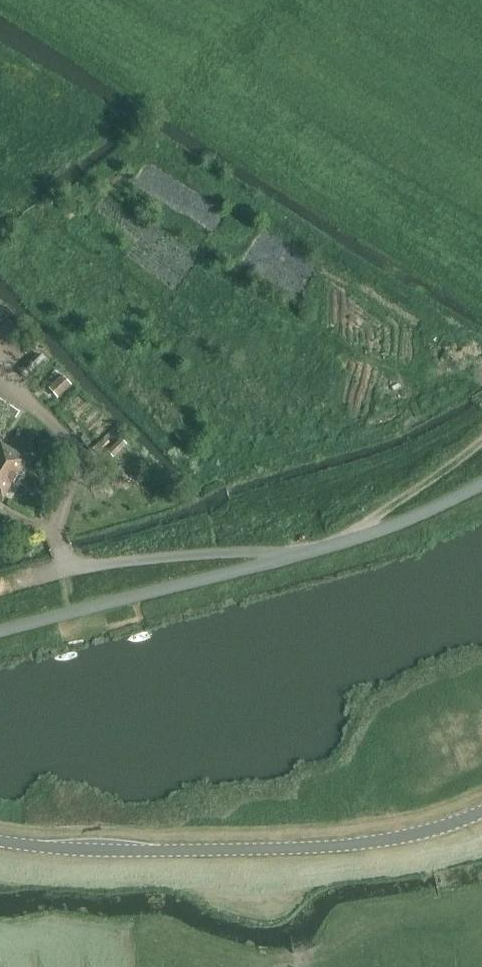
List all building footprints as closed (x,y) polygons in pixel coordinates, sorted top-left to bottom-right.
[(63,375),(49,388),(58,398),(72,385),(63,375)] [(3,499),(27,459),(0,443),(0,497),(3,499)]
